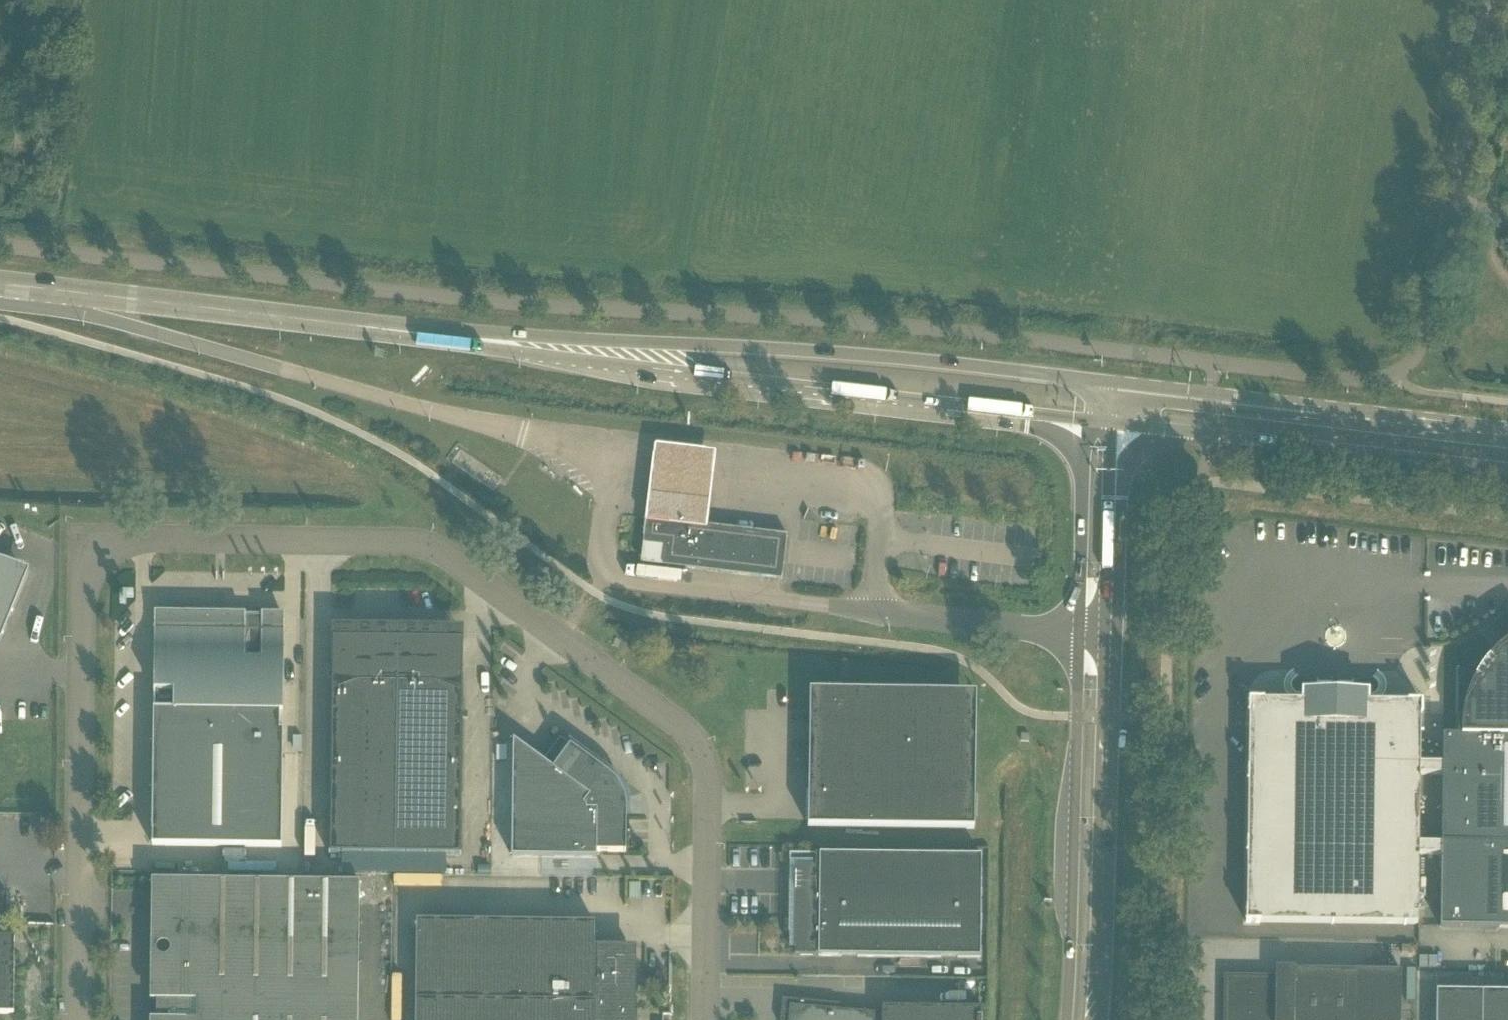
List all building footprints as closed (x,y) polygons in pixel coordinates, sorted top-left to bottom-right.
[(656,441),(647,518),(707,526),(716,449),(656,441)] [(646,523),(643,544),(665,547),(663,566),(780,580),(781,580),(782,580),(787,538),(787,537),(788,536),(786,536),(730,528),(708,525),(707,525),(694,524),(681,522),(647,518),(646,523)] [(642,553),(641,564),(654,565),(655,555),(642,553)] [(24,573),(12,568),(6,566),(0,564),(0,631),(24,573)] [(153,733),(283,735),(283,731),(281,731),(281,713),(283,713),(285,620),(282,620),(282,622),(225,621),(225,619),(214,618),(214,621),(155,620),(153,733)] [(444,864),(453,864),(453,856),(461,856),(463,695),(444,688),(463,641),(333,640),(350,687),(331,693),(329,854),(444,856),(444,864)] [(1418,924),(1419,855),(1442,855),(1441,927),(1507,928),(1507,641),(1504,644),(1492,655),(1480,669),(1459,667),(1457,734),(1443,734),(1443,764),(1421,764),(1422,704),(1251,701),(1247,921),(1418,924)] [(808,827),(974,830),(975,795),(967,795),(968,701),(846,700),(846,691),(810,691),(808,827)] [(152,846),(282,848),(283,735),(153,733),(152,846)] [(512,857),(597,859),(597,853),(626,853),(626,811),(625,802),(624,798),(621,790),(619,787),(614,780),(608,774),(560,739),(543,762),(513,741),(512,857)] [(794,957),(980,959),(982,857),(789,855),(788,934),(795,934),(794,957)] [(478,866),(477,876),(489,876),(490,867),(478,866)] [(166,971),(359,974),(360,883),(152,881),(151,942),(177,942),(177,947),(176,951),(175,957),(172,962),(170,967),(166,971)] [(14,1014),(15,939),(7,939),(7,895),(0,894),(0,1014),(14,1014)] [(415,1001),(632,1003),(632,952),(595,951),(595,924),(416,922),(415,1001)] [(1417,958),(1417,968),(1427,969),(1427,958),(1417,958)] [(1227,1019),(1401,1019),(1401,971),(1294,970),(1294,968),(1276,968),(1276,980),(1247,980),(1227,979),(1227,1019)] [(1406,969),(1406,977),(1415,977),(1415,969),(1406,969)] [(359,974),(166,971),(162,976),(159,981),(158,986),(157,993),(157,1013),(150,1013),(150,1019),(358,1019),(359,974)] [(1436,992),(1436,1019),(1507,1019),(1507,993),(1436,992)] [(1406,993),(1406,1001),(1414,1002),(1415,994),(1406,993)] [(980,1007),(979,1007),(979,1009),(882,1008),(882,1017),(839,1013),(840,1005),(782,999),(780,1019),(980,1019),(980,1007)] [(632,1003),(415,1001),(415,1019),(632,1019),(632,1003)]
